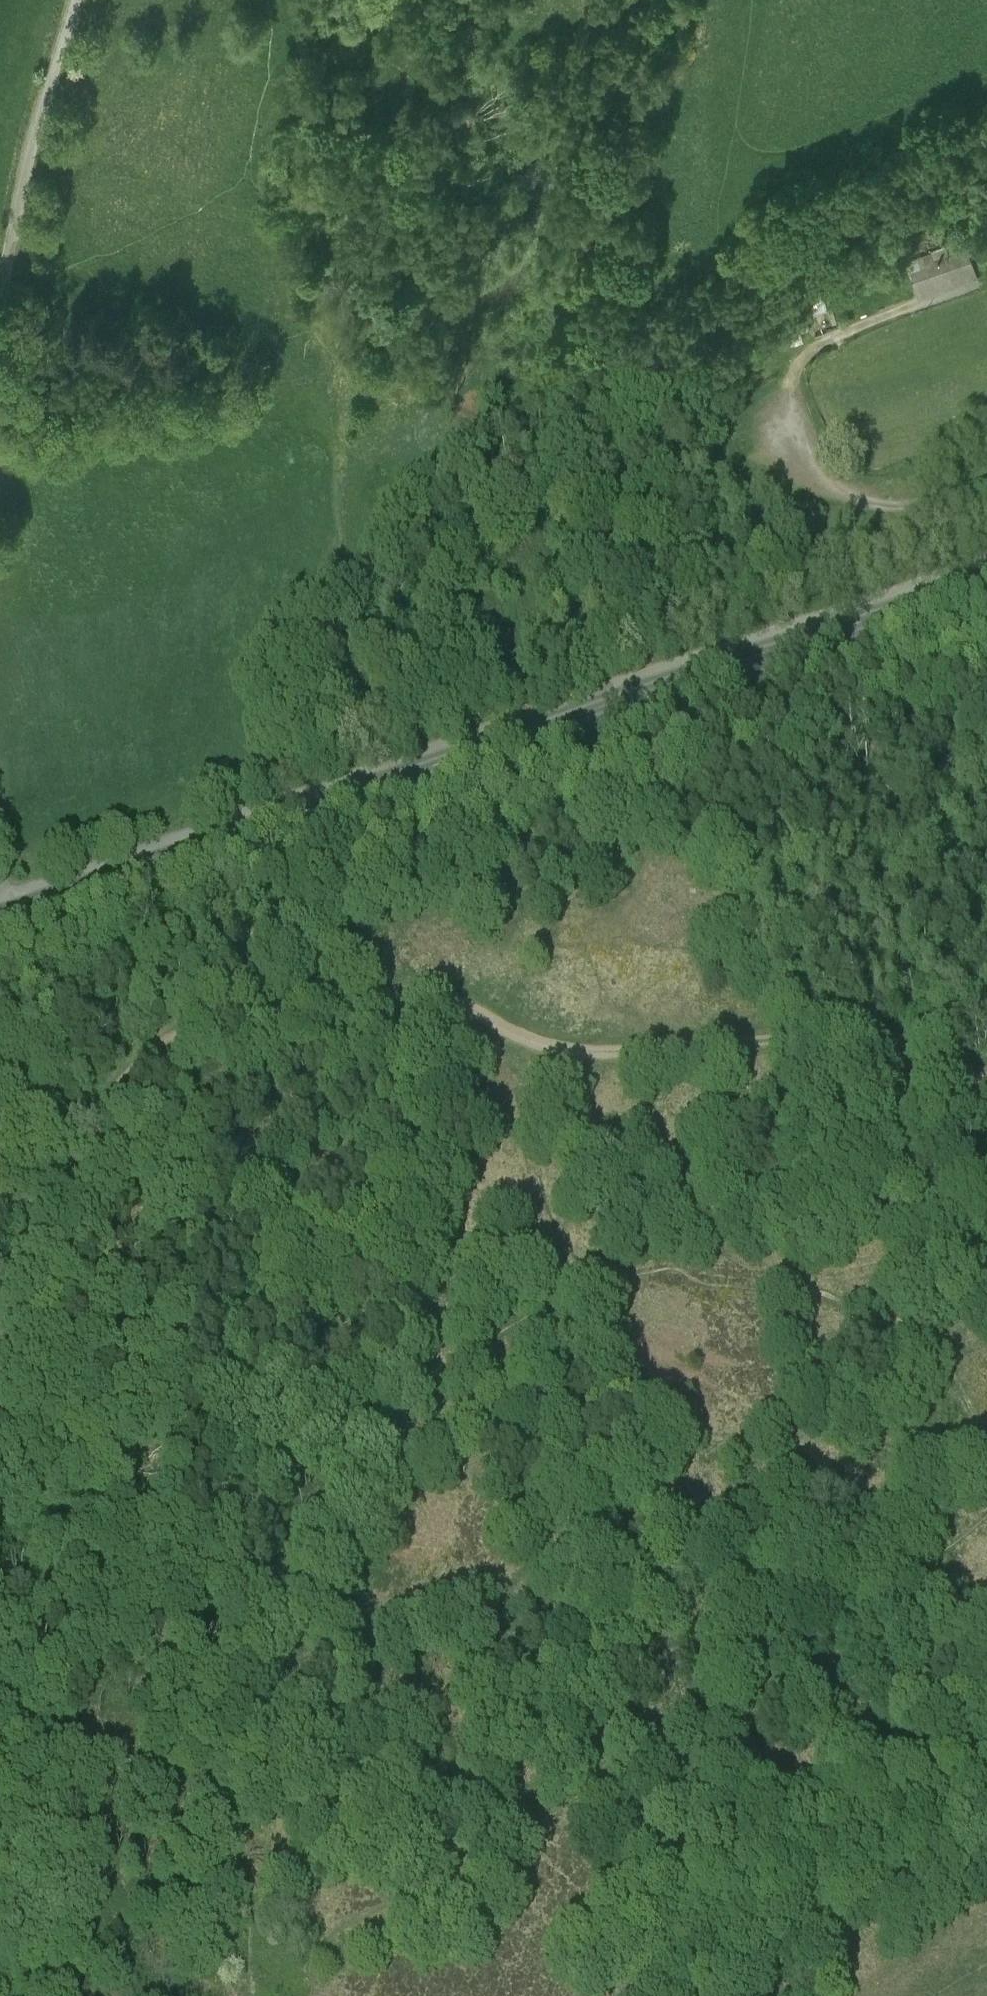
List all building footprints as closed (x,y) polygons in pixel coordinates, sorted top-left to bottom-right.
[(908,262),(920,298),(978,279),(963,248),(908,262)]
